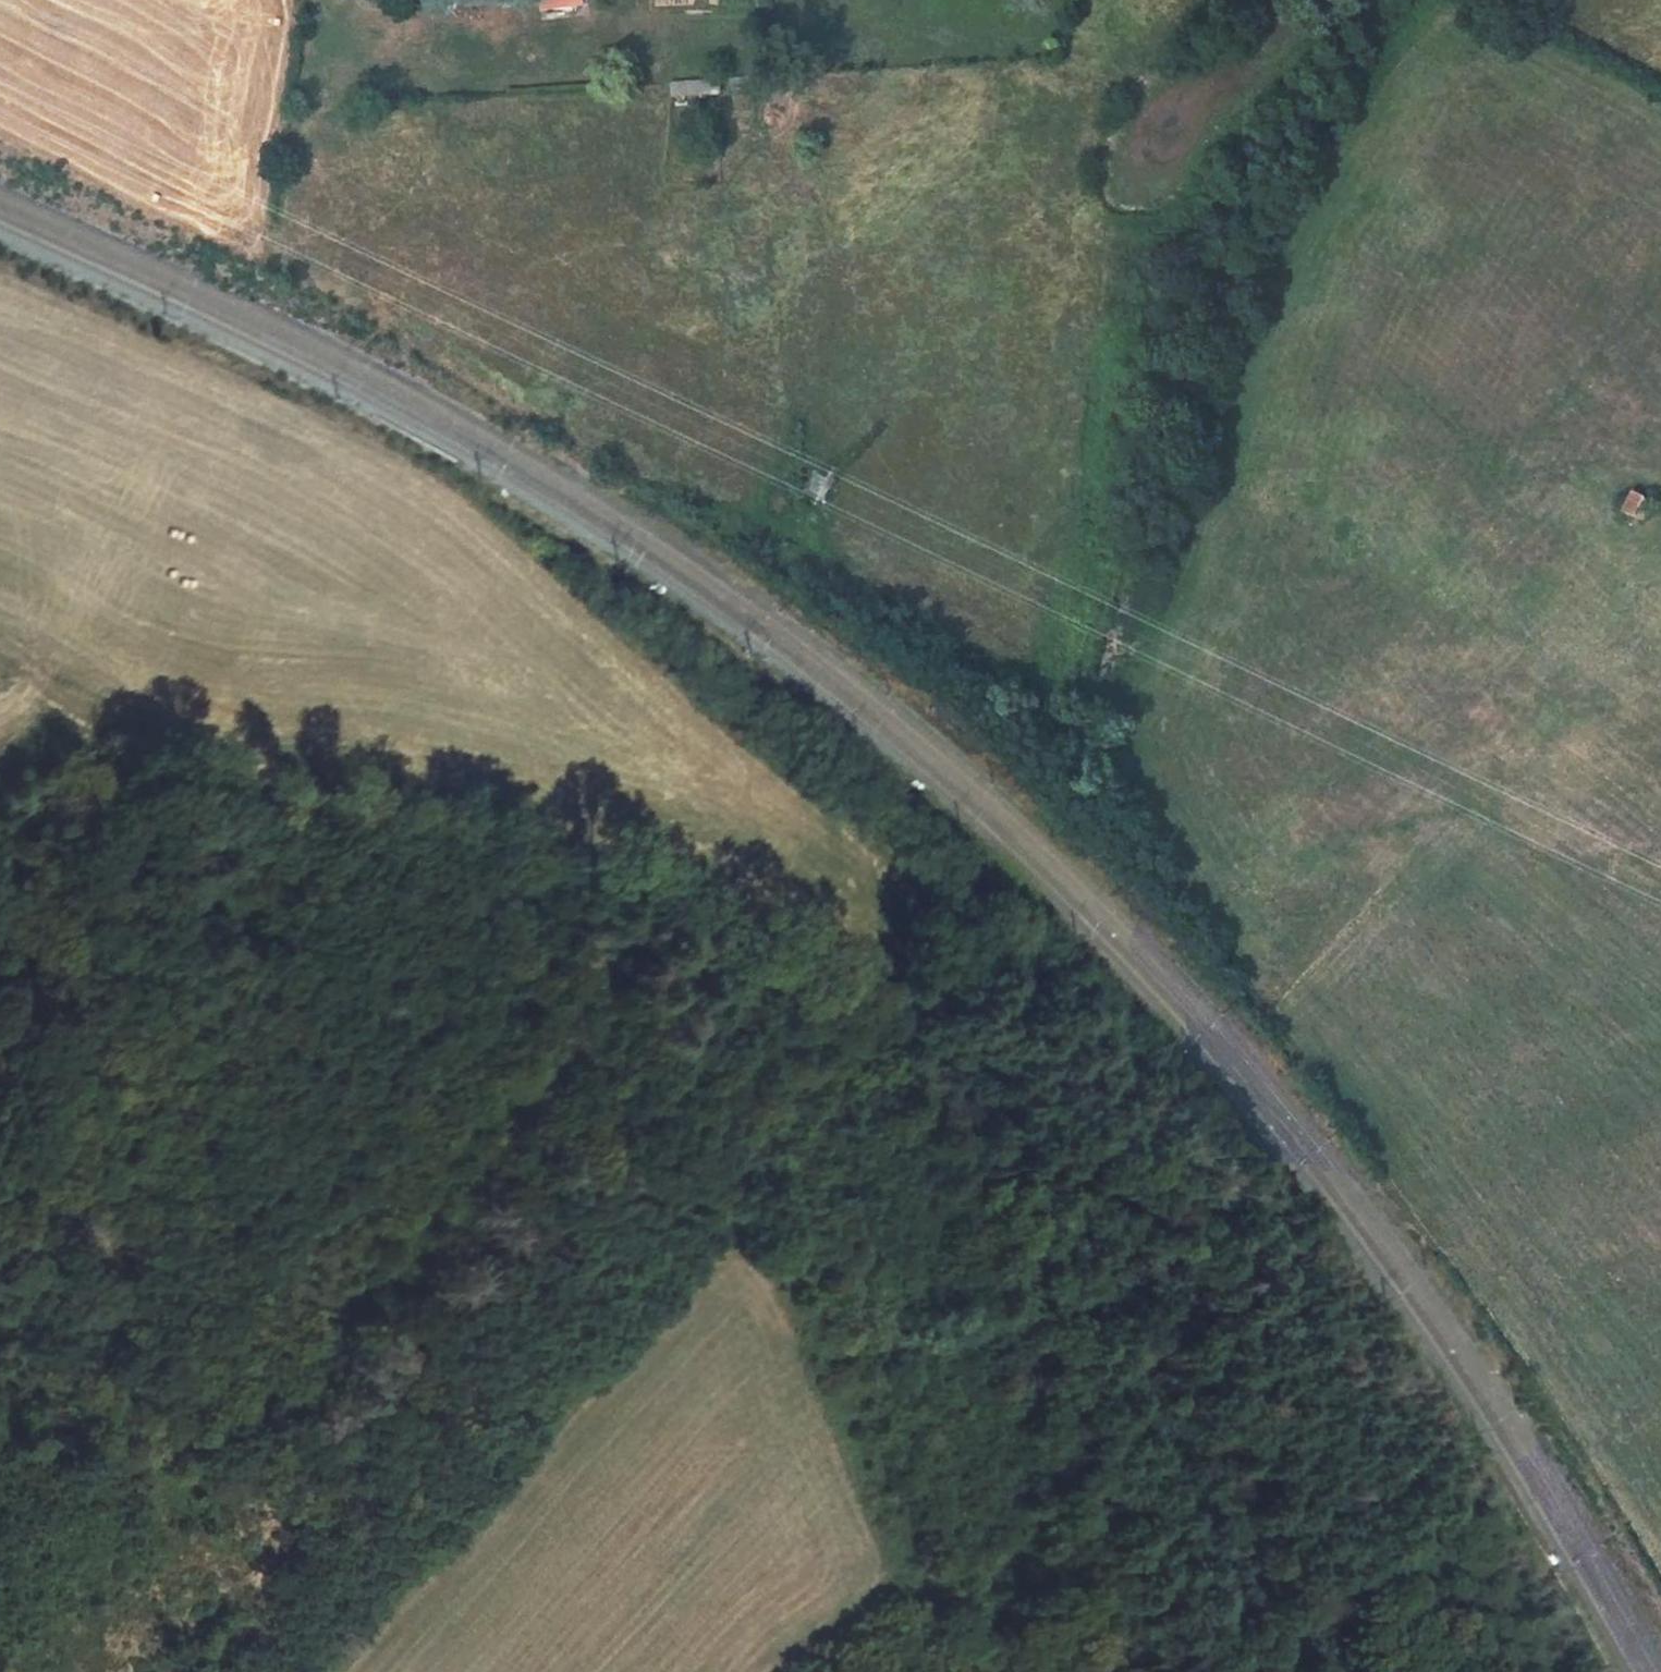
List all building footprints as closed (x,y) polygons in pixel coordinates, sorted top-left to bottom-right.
[(718,79),(672,82),(672,96),(718,94),(718,79)]
